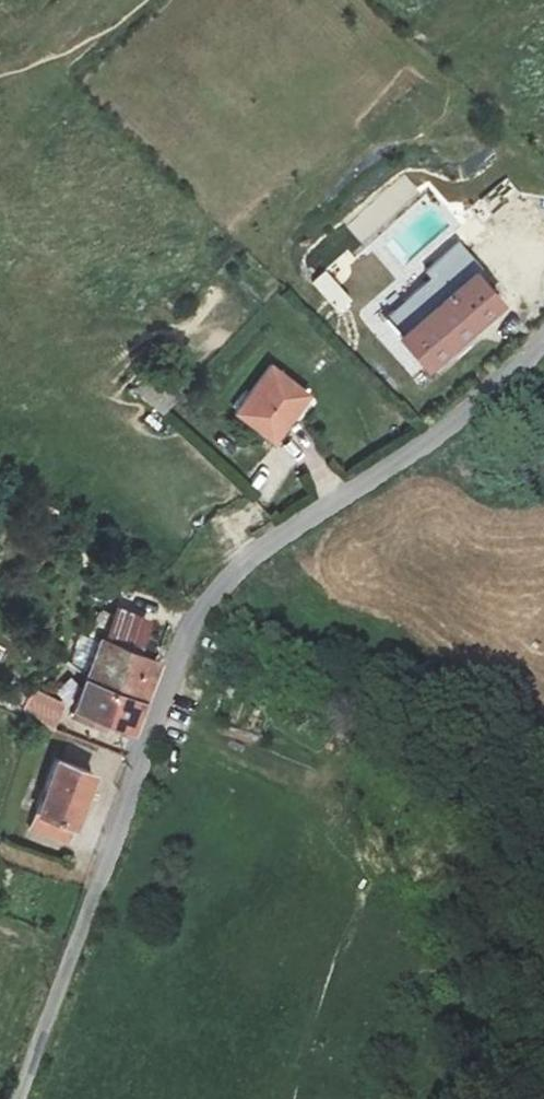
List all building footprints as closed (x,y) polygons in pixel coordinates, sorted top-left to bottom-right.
[(365,246),(421,191),(401,171),(345,226),(365,246)] [(509,178),(478,200),(492,218),(522,196),(509,178)] [(336,315),(352,304),(329,269),(313,279),(336,315)] [(514,301),(488,269),(462,290),(443,272),(395,312),(410,330),(398,342),(415,365),(430,355),(439,365),(514,301)] [(311,397),(276,368),(239,412),(273,441),(311,397)] [(135,396),(166,416),(179,395),(148,376),(135,396)] [(100,649),(151,671),(170,632),(117,609),(100,649)] [(100,649),(84,693),(136,717),(151,671),(100,649)] [(31,690),(22,714),(57,728),(66,704),(31,690)] [(128,742),(136,717),(84,693),(76,721),(128,742)] [(56,763),(30,830),(68,845),(94,777),(56,763)]
